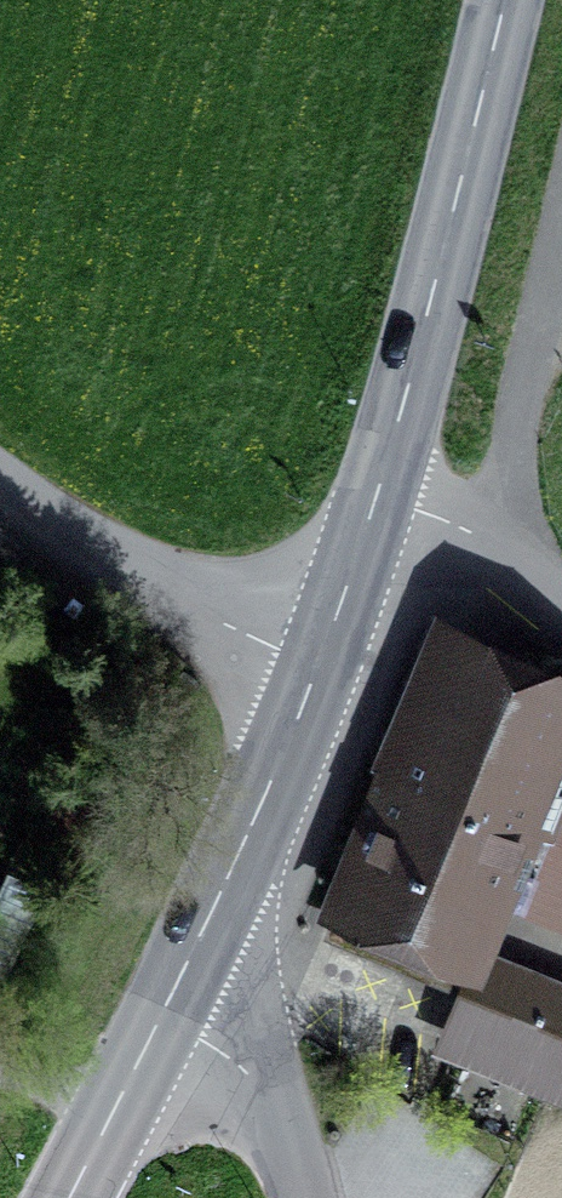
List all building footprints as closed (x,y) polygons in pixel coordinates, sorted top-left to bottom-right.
[(430,625),(310,926),(473,991),(500,920),(561,769),(561,678),(430,625)] [(500,920),(561,945),(561,769),(500,920)] [(6,870),(0,884),(0,964),(9,968),(44,887),(6,870)] [(498,970),(484,1004),(473,999),(445,1068),(542,1108),(561,1063),(561,1064),(561,997),(498,970)]
